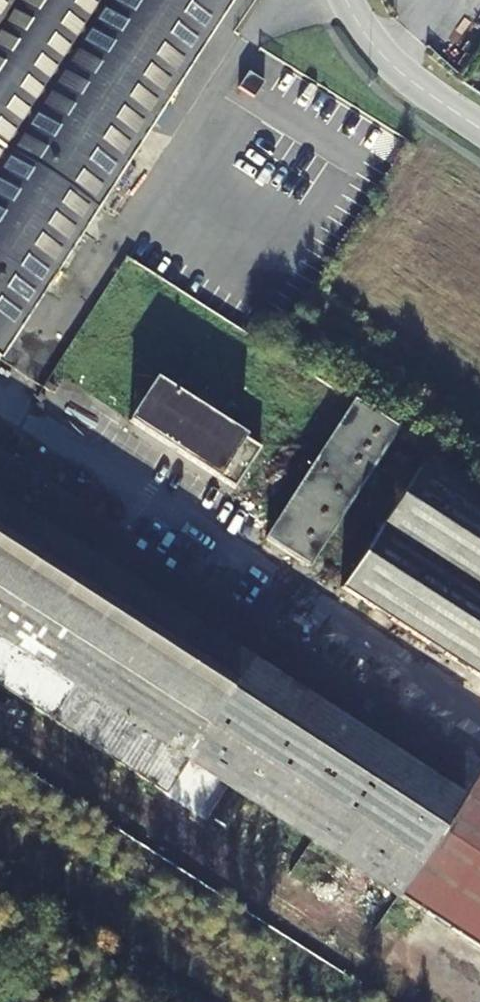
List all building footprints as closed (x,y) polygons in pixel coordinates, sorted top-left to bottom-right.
[(0,159),(0,354),(183,69),(231,1),(231,0),(104,0),(0,159)] [(104,0),(0,0),(0,159),(104,0)] [(259,88),(244,79),(235,94),(249,103),(259,88)] [(259,446),(154,379),(129,418),(233,486),(259,446)] [(396,429),(354,401),(264,542),(306,570),(396,429)] [(432,452),(429,450),(339,590),(479,680),(479,483),(432,452)] [(163,798),(170,788),(186,763),(400,897),(479,772),(479,767),(471,761),(134,544),(115,531),(0,457),(0,690),(163,798)] [(400,915),(410,922),(419,909),(408,902),(400,915)] [(479,974),(479,948),(426,913),(414,931),(479,974)]
